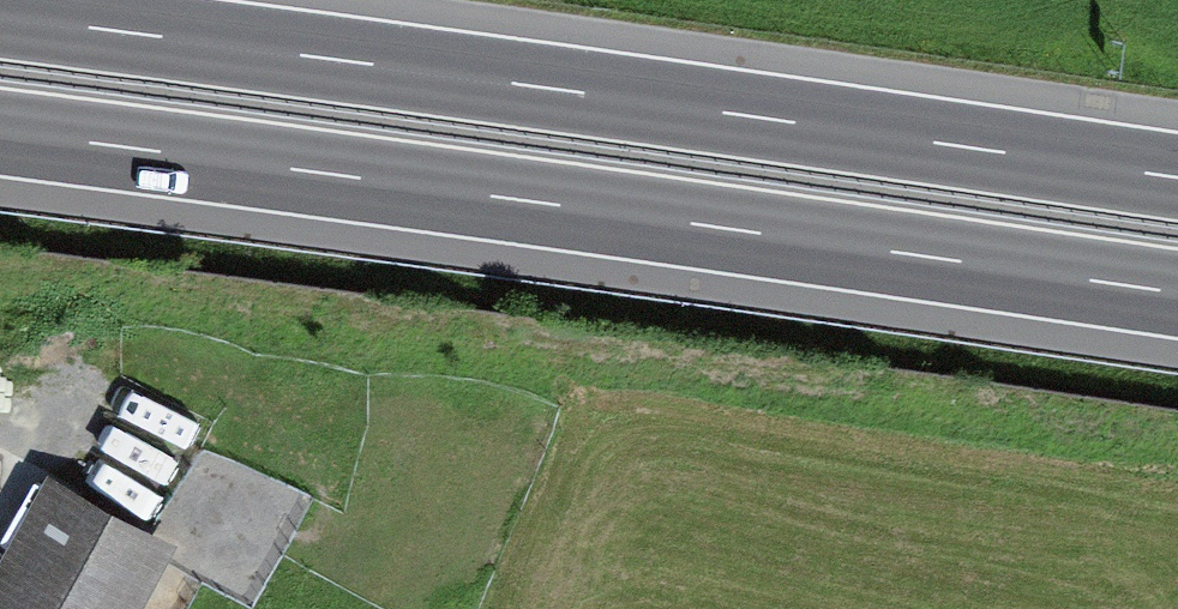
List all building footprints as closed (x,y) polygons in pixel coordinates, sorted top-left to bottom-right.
[(66,472),(0,600),(0,608),(136,608),(177,529),(66,472)]
